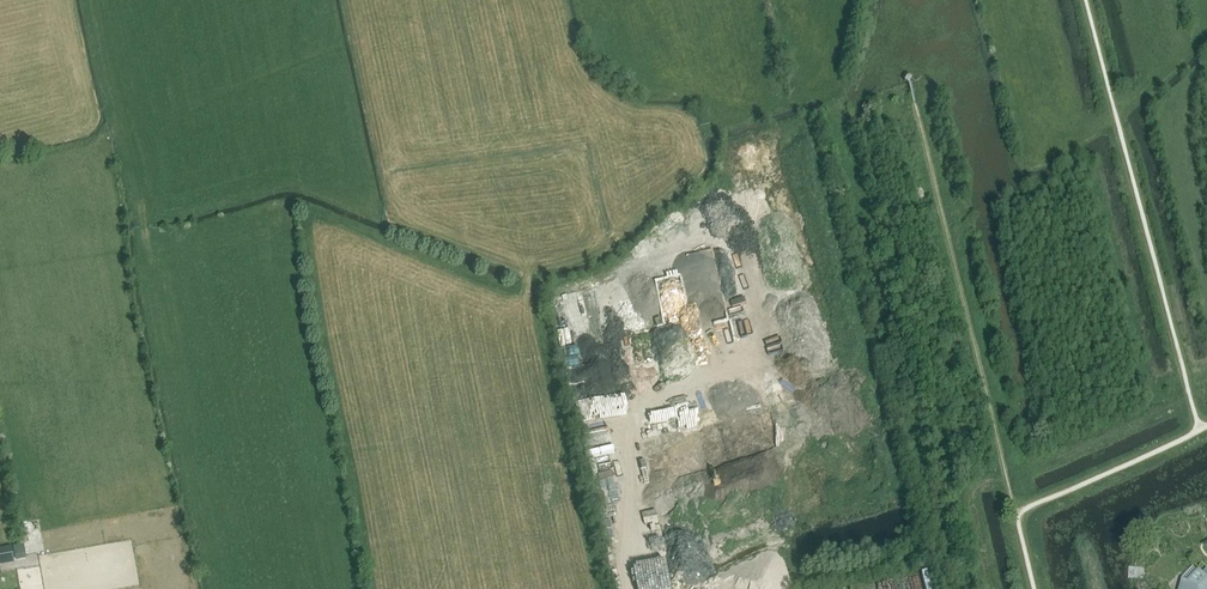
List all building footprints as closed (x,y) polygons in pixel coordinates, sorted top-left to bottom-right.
[(1203,575),(1199,571),(1189,582),(1183,580),(1181,588),(1206,588),(1206,571),(1203,575)]
